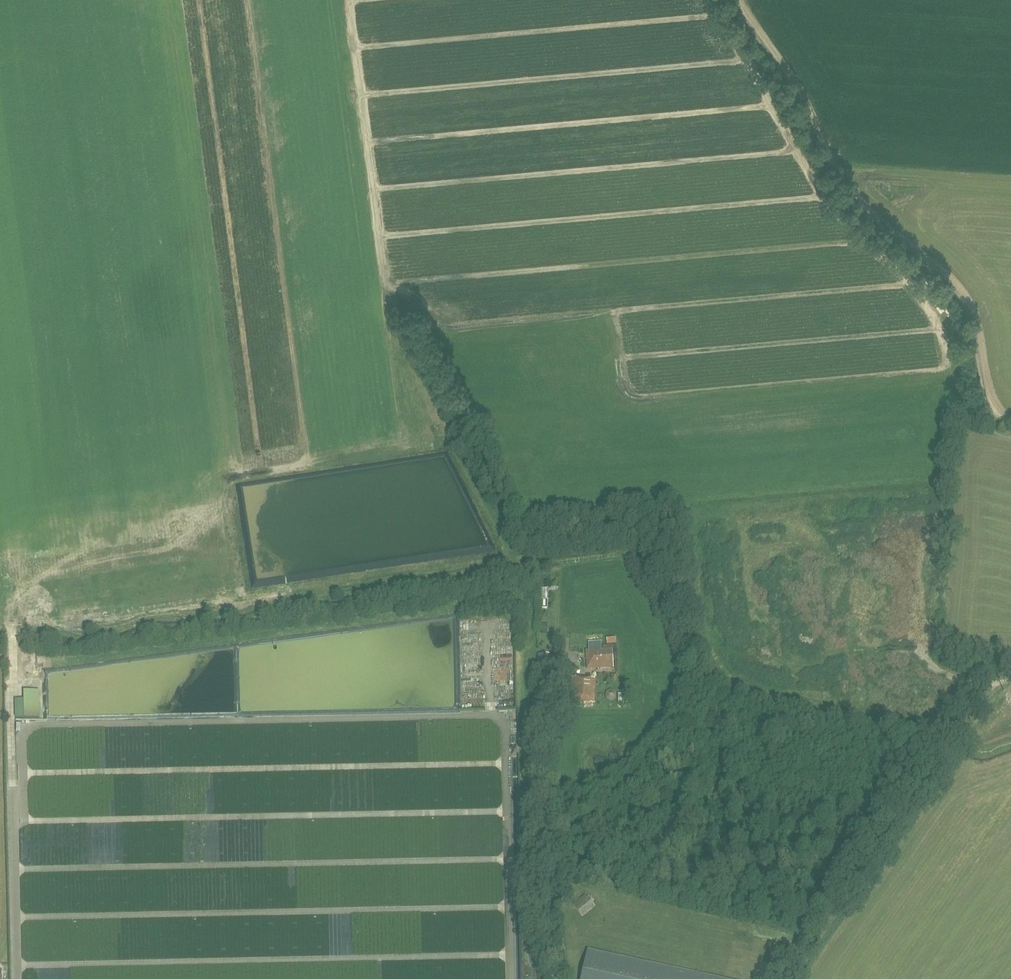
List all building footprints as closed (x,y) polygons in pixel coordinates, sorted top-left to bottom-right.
[(550,588),(543,588),(543,599),(551,598),(550,588)] [(595,667),(595,669),(613,667),(612,650),(586,651),(587,667),(595,667)] [(573,678),(572,702),(593,702),(594,679),(573,678)] [(24,691),(24,699),(15,699),(16,718),(40,717),(39,690),(24,691)] [(585,895),(573,905),(582,916),(595,906),(585,895)] [(588,950),(581,978),(721,978),(588,950)]
